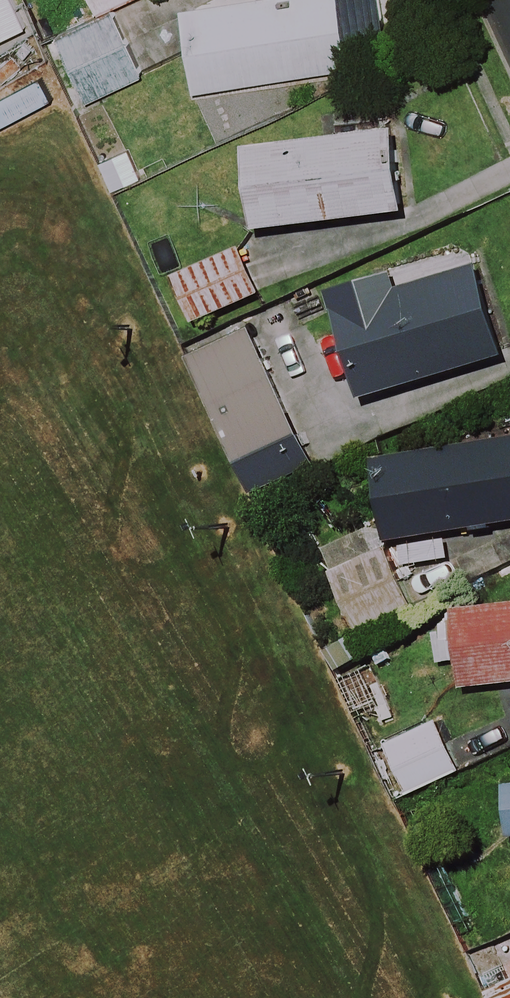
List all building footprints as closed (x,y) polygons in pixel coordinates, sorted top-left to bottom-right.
[(24,33),(9,0),(0,0),(0,44),(24,33)] [(87,17),(127,0),(80,0),(87,17)] [(333,0),(254,0),(183,11),(196,93),(344,70),(333,0)] [(135,80),(107,18),(50,44),(78,106),(135,80)] [(400,214),(389,132),(235,152),(246,234),(400,214)] [(258,297),(240,251),(169,279),(187,325),(258,297)] [(494,361),(465,260),(326,301),(356,402),(494,361)] [(306,473),(244,334),(184,360),(245,499),(306,473)] [(380,545),(397,542),(444,534),(509,522),(509,440),(366,465),(380,545)] [(409,611),(382,550),(325,575),(352,636),(409,611)] [(445,615),(453,691),(509,684),(509,607),(445,615)] [(459,775),(435,723),(381,748),(405,800),(459,775)] [(498,787),(503,840),(509,839),(509,786),(498,787)]
